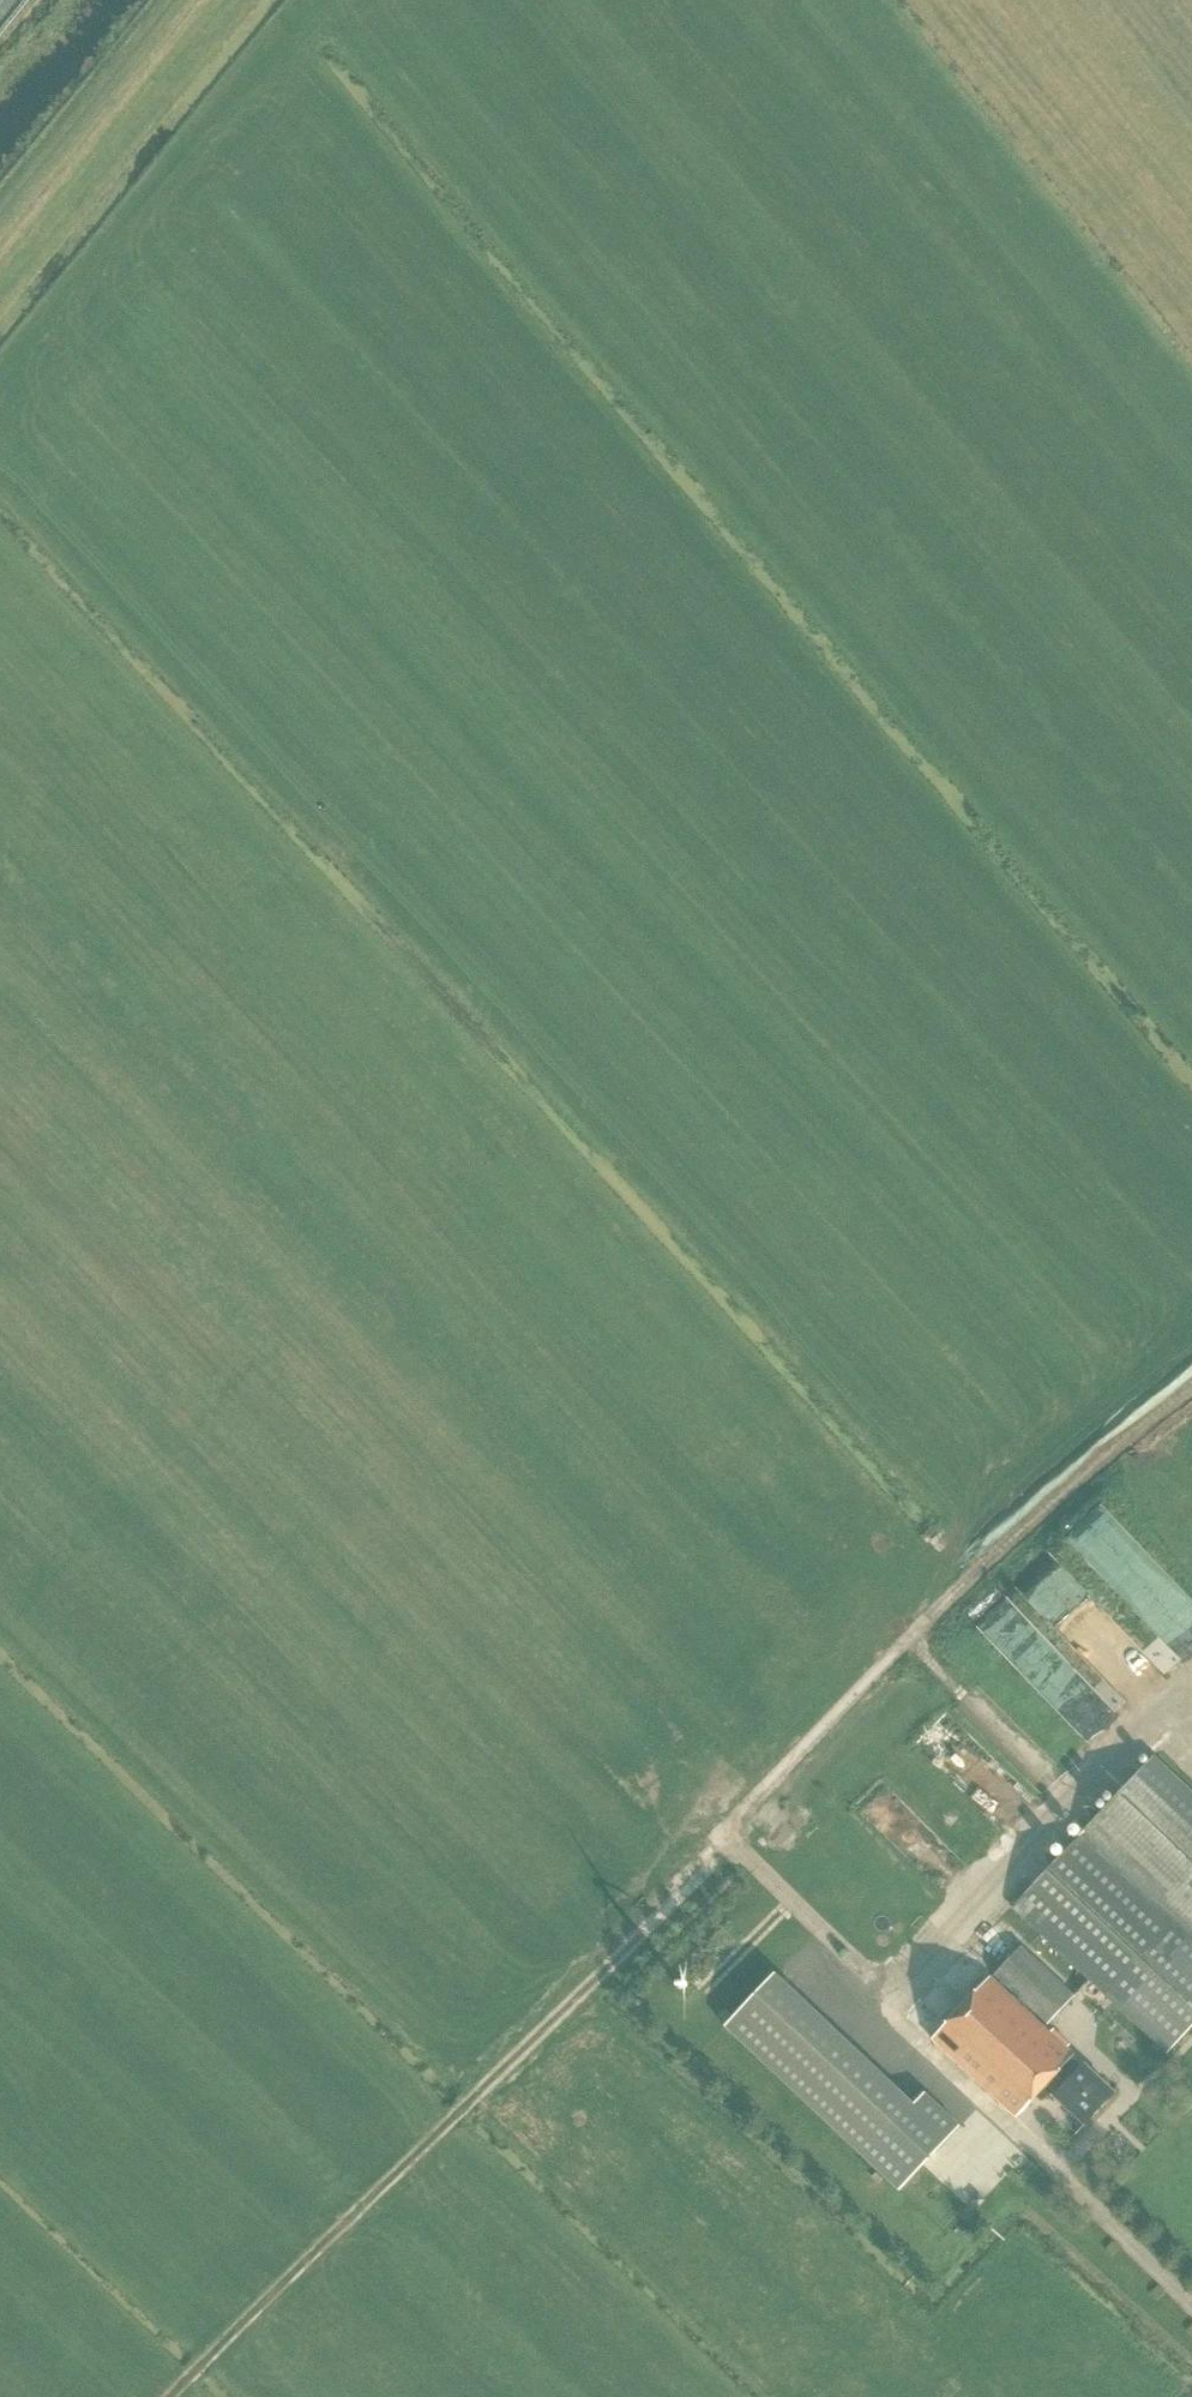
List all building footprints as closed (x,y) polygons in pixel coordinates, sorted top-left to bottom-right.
[(1136,1775),(1006,1913),(1014,1921),(1021,1915),(1167,2053),(1191,2027),(1191,1790),(1155,1755),(1136,1775)] [(1076,1995),(1024,1946),(996,1976),(1049,2025),(1076,1995)] [(913,2103),(774,1972),(724,2025),(899,2190),(960,2125),(924,2092),(913,2103)] [(1074,2055),(989,1976),(931,2038),(1016,2116),(1046,2084),(1056,2093),(1053,2095),(1084,2124),(1114,2092),(1083,2064),(1082,2065),(1072,2056),(1074,2055)]
